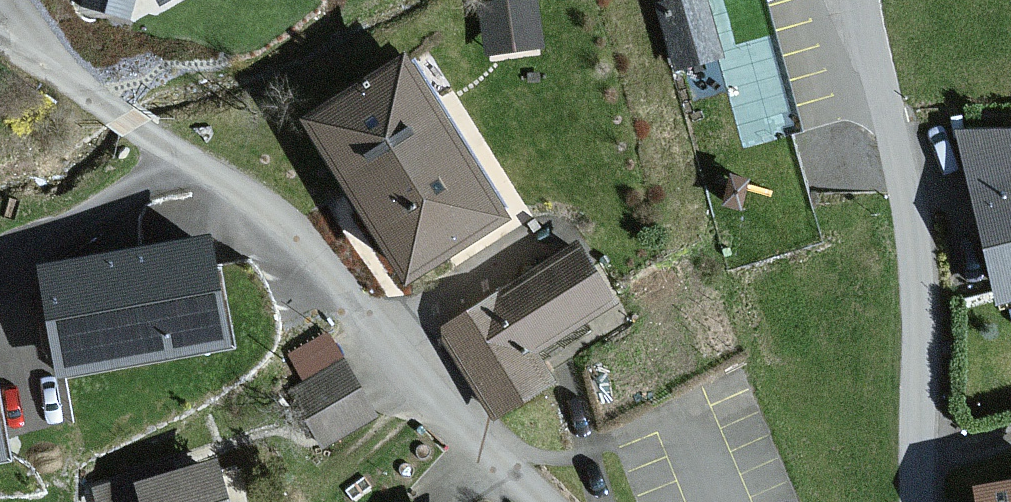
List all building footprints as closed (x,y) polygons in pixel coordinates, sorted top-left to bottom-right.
[(83,6),(129,17),(133,0),(84,0),(83,6)] [(728,46),(716,0),(657,0),(673,60),(728,46)] [(534,3),(482,6),(486,61),(538,58),(534,3)] [(501,217),(404,65),(313,123),(410,275),(501,217)] [(956,134),(990,301),(1010,297),(1010,136),(956,134)] [(211,242),(43,270),(61,373),(228,345),(211,242)] [(607,313),(571,257),(440,342),(496,428),(552,391),(533,361),(607,313)] [(368,419),(339,365),(288,392),(317,446),(368,419)] [(92,491),(95,501),(215,501),(204,465),(129,488),(126,480),(92,491)] [(966,496),(967,501),(1010,501),(1010,489),(966,496)]
